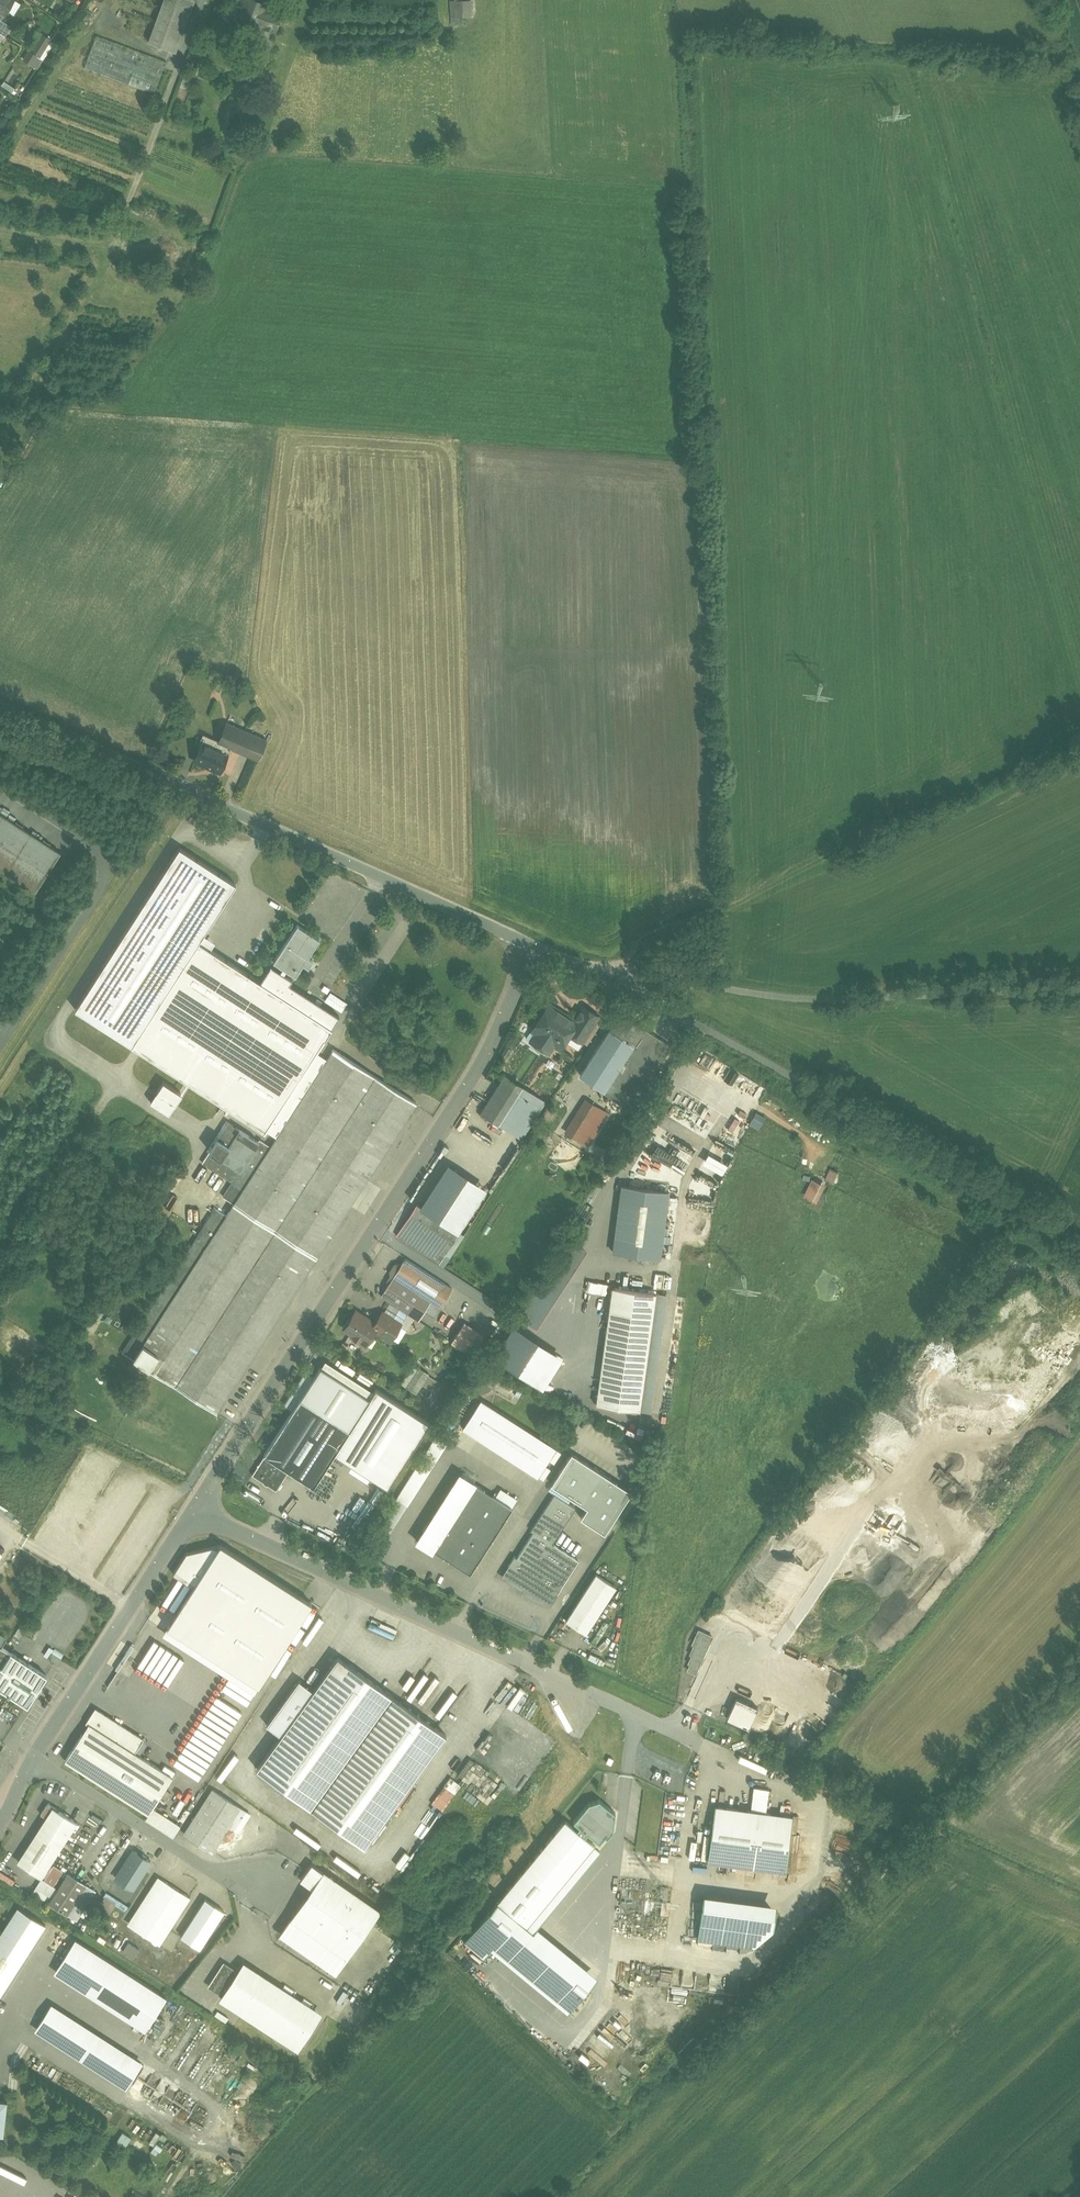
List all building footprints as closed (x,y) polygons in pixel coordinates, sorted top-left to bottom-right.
[(2,19),(5,14),(6,14),(15,0),(0,0),(0,18),(2,19)] [(191,0),(165,0),(149,43),(174,52),(193,1),(191,0)] [(256,0),(237,0),(236,2),(237,3),(236,5),(237,5),(235,13),(235,15),(242,17),(239,27),(243,29),(243,30),(257,35),(261,25),(275,30),(282,13),(262,6),(263,3),(256,0)] [(471,0),(451,1),(452,16),(471,15),(471,0)] [(0,18),(0,32),(6,36),(12,26),(2,19),(0,18)] [(28,64),(38,69),(53,41),(43,36),(28,64)] [(98,37),(85,68),(152,94),(164,62),(98,37)] [(254,734),(228,723),(219,742),(220,742),(231,747),(246,753),(254,734)] [(268,740),(254,734),(246,753),(260,759),(268,740)] [(217,749),(203,743),(195,761),(221,772),(228,754),(231,747),(220,742),(217,749)] [(62,852),(0,812),(0,868),(36,892),(62,852)] [(75,1010),(132,1046),(199,942),(236,885),(180,848),(75,1010)] [(298,925),(273,962),(283,968),(287,971),(296,977),(304,965),(309,968),(314,961),(309,958),(320,940),(298,925)] [(261,982),(199,942),(132,1046),(266,1132),(267,1130),(277,1137),(328,1059),(317,1052),(332,1028),(261,982)] [(340,1016),(290,984),(293,980),(284,974),(287,971),(283,968),(281,972),(271,965),(261,982),(332,1028),(340,1016)] [(575,1020),(550,1004),(533,1030),(536,1032),(530,1041),(548,1053),(554,1044),(561,1048),(572,1030),(578,1021),(575,1020)] [(599,1016),(584,1006),(575,1020),(578,1021),(572,1030),(576,1032),(574,1036),(582,1041),(599,1016)] [(622,1012),(581,1074),(605,1089),(646,1028),(622,1012)] [(605,1089),(603,1092),(623,1105),(631,1110),(673,1046),(646,1028),(605,1089)] [(234,1204),(227,1216),(216,1209),(123,1352),(217,1413),(417,1103),(334,1049),(328,1059),(277,1137),(272,1146),(234,1204)] [(732,1083),(738,1072),(729,1068),(723,1079),(732,1083)] [(545,1100),(505,1074),(481,1112),(521,1138),(545,1100)] [(182,1094),(163,1082),(150,1102),(169,1115),(182,1094)] [(597,1106),(586,1099),(567,1131),(578,1138),(597,1106)] [(631,1110),(623,1105),(620,1108),(628,1114),(631,1110)] [(608,1113),(597,1106),(578,1138),(589,1144),(608,1113)] [(639,1111),(636,1109),(631,1117),(634,1119),(639,1111)] [(765,1117),(757,1112),(750,1124),(758,1129),(765,1117)] [(229,1122),(203,1163),(233,1182),(259,1141),(229,1122)] [(233,1182),(224,1196),(234,1204),(272,1146),(260,1139),(259,1141),(233,1182)] [(706,1153),(701,1162),(720,1172),(725,1163),(706,1153)] [(485,1189),(449,1165),(421,1207),(458,1231),(485,1189)] [(839,1172),(831,1168),(826,1180),(833,1183),(839,1172)] [(826,1185),(813,1179),(805,1196),(818,1201),(826,1185)] [(669,1191),(622,1185),(614,1252),(660,1258),(669,1191)] [(421,1207),(418,1205),(397,1236),(443,1266),(463,1235),(458,1231),(421,1207)] [(587,1248),(567,1236),(518,1313),(538,1326),(587,1248)] [(335,1255),(321,1275),(325,1278),(340,1258),(335,1255)] [(453,1288),(406,1258),(401,1266),(399,1264),(395,1265),(391,1271),(392,1275),(394,1277),(431,1301),(425,1311),(435,1317),(453,1288)] [(431,1301),(394,1277),(382,1296),(419,1320),(425,1311),(431,1301)] [(657,1293),(613,1287),(597,1405),(640,1411),(657,1293)] [(376,1323),(356,1311),(345,1328),(352,1332),(352,1336),(363,1343),(368,1334),(372,1337),(376,1330),(391,1340),(401,1324),(383,1312),(376,1323)] [(465,1323),(453,1342),(472,1354),(484,1335),(465,1323)] [(541,1388),(560,1356),(510,1325),(491,1357),(541,1388)] [(293,1410),(265,1455),(266,1455),(290,1471),(314,1486),(335,1454),(350,1430),(370,1399),(321,1367),(315,1377),(293,1410)] [(420,1368),(407,1387),(417,1393),(429,1374),(420,1368)] [(306,1372),(285,1405),(293,1410),(315,1377),(306,1372)] [(377,1389),(370,1399),(335,1454),(389,1488),(430,1423),(377,1389)] [(481,1401),(462,1430),(539,1479),(558,1450),(481,1401)] [(632,1492),(572,1453),(569,1458),(552,1484),(588,1507),(581,1518),(605,1533),(632,1492)] [(290,1471),(266,1455),(253,1475),(264,1482),(264,1483),(267,1485),(268,1485),(277,1491),(290,1471)] [(461,1475),(418,1542),(432,1551),(433,1549),(474,1483),(461,1475)] [(474,1483),(433,1549),(471,1573),(513,1508),(474,1483)] [(555,1494),(532,1530),(534,1532),(535,1531),(553,1543),(576,1508),(555,1494)] [(553,1543),(535,1531),(534,1532),(517,1558),(515,1556),(509,1566),(512,1568),(506,1576),(515,1582),(513,1584),(523,1590),(524,1588),(551,1605),(580,1560),(553,1543)] [(221,1545),(187,1552),(174,1573),(194,1586),(168,1627),(260,1686),(313,1603),(221,1545)] [(597,1574),(567,1621),(586,1634),(617,1587),(597,1574)] [(397,1630),(382,1623),(380,1626),(396,1633),(397,1630)] [(713,1637),(700,1630),(693,1644),(695,1645),(691,1654),(693,1655),(690,1663),(692,1664),(689,1670),(696,1673),(713,1637)] [(0,1645),(0,1669),(11,1652),(0,1645)] [(11,1652),(0,1669),(0,1687),(8,1692),(8,1694),(10,1695),(11,1694),(28,1705),(47,1675),(11,1652)] [(63,1659),(53,1653),(49,1658),(60,1665),(59,1665),(63,1659)] [(281,1735),(257,1769),(366,1847),(447,1735),(338,1656),(314,1690),(281,1735)] [(300,1680),(267,1725),(281,1735),(314,1690),(300,1680)] [(759,1708),(737,1698),(728,1718),(749,1729),(759,1708)] [(143,1739),(96,1709),(87,1723),(89,1724),(90,1723),(135,1752),(143,1739)] [(135,1752),(90,1723),(89,1724),(66,1760),(149,1814),(173,1777),(135,1752)] [(430,1803),(442,1811),(461,1785),(450,1777),(430,1803)] [(769,1789),(755,1788),(753,1809),(766,1811),(769,1789)] [(213,1790),(185,1833),(213,1851),(222,1836),(229,1826),(241,1808),(213,1790)] [(578,1829),(576,1831),(584,1838),(586,1835),(598,1845),(604,1838),(607,1840),(612,1833),(615,1812),(599,1800),(588,1804),(572,1823),(578,1829)] [(44,1817),(50,1805),(46,1803),(40,1814),(44,1817)] [(793,1816),(716,1806),(709,1861),(786,1871),(793,1816)] [(48,1827),(23,1866),(42,1878),(78,1822),(59,1810),(48,1827)] [(570,1827),(565,1822),(465,1943),(485,1959),(492,1952),(572,2018),(601,1983),(538,1930),(602,1853),(599,1851),(584,1838),(576,1831),(570,1827)] [(234,1830),(229,1826),(222,1836),(228,1840),(231,1839),(235,1834),(234,1830)] [(134,1850),(117,1878),(133,1889),(151,1861),(145,1858),(147,1856),(141,1852),(140,1854),(134,1850)] [(325,1872),(313,1864),(301,1879),(313,1888),(325,1872)] [(379,1910),(325,1872),(313,1888),(293,1918),(348,1955),(348,1956),(379,1910)] [(69,1874),(50,1902),(68,1914),(87,1885),(69,1874)] [(163,1879),(133,1927),(160,1945),(191,1897),(163,1879)] [(97,1910),(109,1916),(117,1898),(104,1893),(97,1910)] [(206,1898),(182,1936),(201,1948),(225,1911),(206,1898)] [(729,1906),(704,1902),(699,1938),(724,1942),(729,1906)] [(775,1912),(729,1906),(724,1942),(755,1946),(773,1927),(775,1912)] [(0,1935),(0,1996),(46,1925),(18,1907),(0,1935)] [(348,1955),(293,1918),(292,1917),(279,1934),(336,1973),(348,1956),(348,1955)] [(167,1998),(76,1939),(58,1967),(150,2025),(167,1998)] [(127,1942),(122,1951),(133,1957),(138,1949),(127,1942)] [(238,1970),(224,1961),(212,1981),(226,1990),(238,1970)] [(226,1990),(222,1995),(242,2007),(261,1977),(262,1977),(242,1964),(238,1970),(226,1990)] [(262,1977),(261,1977),(242,2007),(297,2043),(317,2012),(262,1977)] [(127,2057),(50,2007),(38,2026),(116,2076),(115,2076),(129,2085),(141,2066),(128,2057),(127,2057)] [(122,2131),(114,2142),(124,2149),(131,2138),(122,2131)]
